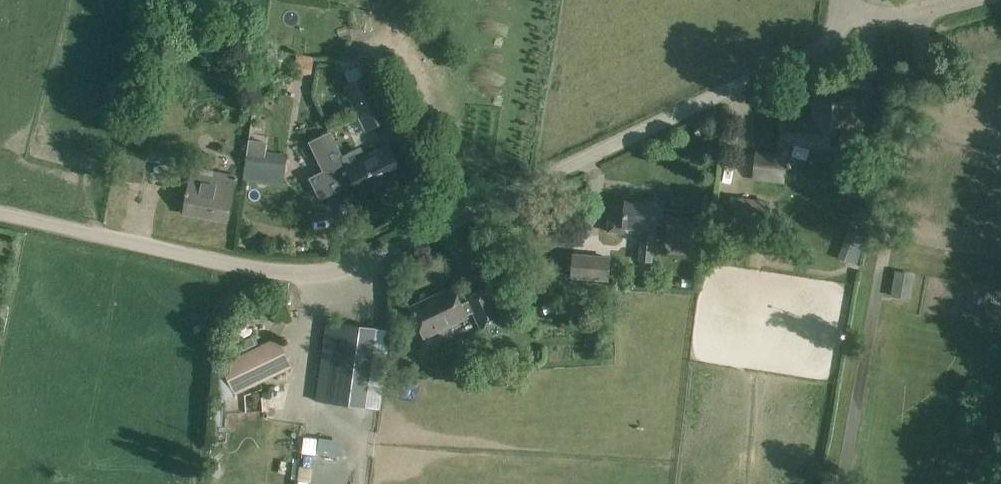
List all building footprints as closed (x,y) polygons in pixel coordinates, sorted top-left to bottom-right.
[(313,56),(295,53),(293,66),(311,68),(313,56)] [(370,71),(379,67),(373,55),(357,62),(362,74),(370,71)] [(392,117),(370,71),(362,74),(342,84),(364,130),(392,117)] [(849,146),(854,101),(815,97),(812,124),(783,121),(780,157),(756,154),(754,177),(784,179),(788,141),(849,146)] [(366,157),(360,144),(343,153),(330,128),(307,140),(324,174),(345,163),(347,167),(361,195),(403,174),(389,146),(366,157)] [(246,149),(241,180),(281,186),(286,155),(246,149)] [(237,176),(213,172),(212,177),(192,173),(184,213),(227,221),(237,176)] [(768,224),(770,200),(731,196),(728,219),(768,224)] [(662,221),(664,205),(626,202),(626,208),(611,206),(609,232),(628,234),(628,229),(641,230),(637,262),(652,263),(656,220),(662,221)] [(866,236),(848,229),(838,258),(857,264),(866,236)] [(611,257),(573,253),(570,278),(609,282),(611,257)] [(914,297),(916,272),(898,271),(896,295),(914,297)] [(480,329),(503,319),(488,288),(466,298),(467,302),(461,305),(455,290),(431,302),(429,299),(411,307),(425,337),(467,317),(467,316),(473,313),(480,329)] [(366,408),(377,328),(328,322),(317,401),(366,408)] [(276,336),(219,363),(234,395),(291,367),(276,336)] [(323,437),(322,453),(346,455),(348,439),(323,437)]
